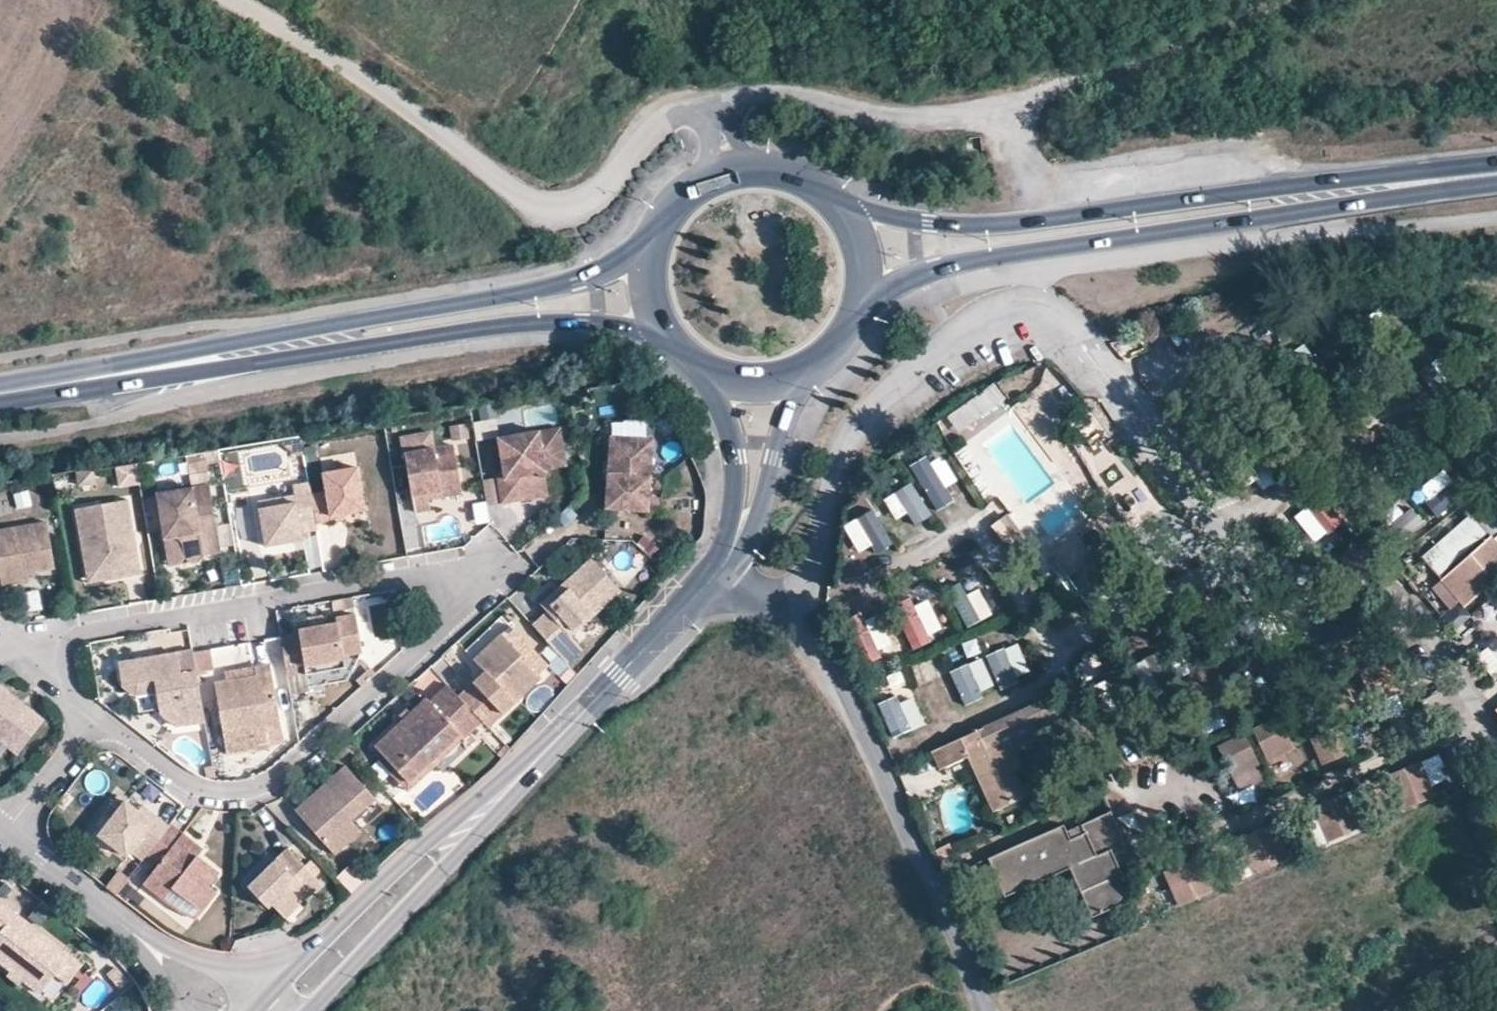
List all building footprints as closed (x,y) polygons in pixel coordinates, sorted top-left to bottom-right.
[(452,426),(453,442),(470,440),(469,424),(452,426)] [(503,501),(538,495),(533,471),(542,459),(566,455),(560,427),(499,438),(505,476),(499,477),(503,501)] [(605,508),(647,512),(654,440),(611,436),(605,508)] [(1250,441),(1238,450),(1263,482),(1275,473),(1250,441)] [(431,508),(429,497),(428,491),(462,485),(454,443),(405,452),(415,510),(431,508)] [(567,465),(566,455),(542,459),(533,471),(538,495),(547,493),(544,473),(548,468),(567,465)] [(927,460),(914,468),(935,505),(948,497),(927,460)] [(312,495),(316,523),(332,520),(331,515),(346,513),(365,509),(358,467),(325,473),(325,478),(309,481),(312,495)] [(1464,475),(1430,501),(1439,512),(1473,487),(1464,475)] [(486,500),(498,500),(498,479),(486,479),(486,500)] [(908,481),(895,489),(918,526),(930,518),(908,481)] [(224,552),(213,505),(209,485),(166,494),(168,504),(157,506),(170,564),(224,552)] [(463,491),(462,485),(428,491),(429,497),(463,491)] [(1310,491),(1300,502),(1330,531),(1340,521),(1310,491)] [(317,530),(316,523),(312,495),(258,505),(265,546),(285,542),(284,535),(301,532),(317,530)] [(121,561),(124,576),(141,573),(132,520),(128,499),(75,508),(79,530),(86,567),(121,561)] [(868,510),(856,519),(882,552),(894,543),(868,510)] [(1430,521),(1420,510),(1387,537),(1397,548),(1430,521)] [(28,572),(55,568),(47,521),(0,530),(0,585),(3,584),(2,577),(28,572)] [(302,539),(301,532),(284,535),(285,542),(302,539)] [(1464,608),(1496,578),(1496,536),(1492,541),(1489,538),(1441,581),(1464,608)] [(541,604),(547,612),(532,625),(558,653),(573,639),(570,635),(620,590),(592,558),(562,585),(567,590),(560,596),(556,591),(541,604)] [(88,582),(124,576),(121,561),(86,567),(88,582)] [(28,572),(2,577),(3,584),(29,580),(28,572)] [(963,574),(950,581),(969,618),(983,611),(963,574)] [(562,585),(556,591),(560,596),(567,590),(562,585)] [(337,615),(355,612),(352,598),(335,601),(337,615)] [(911,599),(897,604),(912,644),(926,639),(911,599)] [(1496,626),(1496,600),(1477,607),(1486,630),(1496,626)] [(324,663),(342,660),(342,657),(361,654),(354,614),(336,617),(337,622),(298,629),(299,634),(281,637),(291,695),(309,692),(306,675),(326,672),(324,663)] [(867,617),(852,622),(865,662),(879,658),(867,617)] [(511,625),(502,634),(542,676),(552,667),(511,625)] [(485,671),(459,696),(482,720),(489,727),(542,676),(502,634),(474,659),(485,671)] [(1009,635),(995,639),(1000,654),(998,655),(1002,667),(1025,659),(1021,647),(1014,649),(1009,635)] [(957,663),(983,652),(977,638),(951,650),(957,663)] [(582,648),(573,639),(558,653),(566,662),(582,648)] [(1496,677),(1496,639),(1478,650),(1495,678),(1496,677)] [(210,649),(193,652),(196,670),(213,667),(210,649)] [(193,652),(193,650),(119,663),(122,686),(154,681),(156,692),(160,712),(177,726),(205,721),(196,670),(193,652)] [(344,669),(342,660),(324,663),(326,672),(344,669)] [(975,660),(961,665),(966,679),(964,680),(968,692),(991,685),(987,672),(980,675),(975,660)] [(214,683),(222,731),(226,755),(254,750),(253,743),(268,741),(266,730),(265,723),(280,721),(270,664),(255,667),(257,675),(214,683)] [(930,666),(917,671),(922,685),(920,686),(925,699),(947,690),(943,678),(936,680),(930,666)] [(893,738),(924,727),(903,670),(886,676),(894,697),(880,703),(893,738)] [(122,686),(136,695),(156,692),(154,681),(122,686)] [(482,720),(459,696),(448,684),(430,701),(426,698),(375,746),(395,767),(408,781),(460,733),(464,737),(482,720)] [(18,753),(44,720),(0,686),(0,740),(18,753)] [(1005,746),(1014,741),(1070,716),(1057,688),(930,746),(939,765),(959,756),(968,752),(992,808),(1025,793),(1012,763),(1005,746)] [(1276,713),(1251,727),(1269,758),(1293,744),(1276,713)] [(1340,720),(1311,734),(1323,760),(1352,746),(1340,720)] [(282,727),(280,721),(265,723),(266,730),(282,727)] [(1243,731),(1218,744),(1235,775),(1260,761),(1243,731)] [(408,790),(464,737),(460,733),(408,781),(395,767),(390,771),(408,790)] [(1021,758),(1014,741),(1005,746),(1012,763),(1021,758)] [(335,750),(341,756),(350,749),(344,743),(335,750)] [(1421,757),(1387,772),(1402,806),(1436,791),(1421,757)] [(346,765),(324,785),(327,788),(299,814),(341,860),(391,815),(346,765)] [(296,810),(299,814),(327,788),(324,785),(296,810)] [(1348,789),(1314,805),(1330,839),(1364,823),(1348,789)] [(169,826),(156,815),(152,821),(137,810),(117,794),(103,811),(112,818),(99,834),(115,846),(126,855),(131,849),(143,859),(146,855),(169,826)] [(1091,910),(1131,891),(1108,842),(1122,836),(1106,803),(1077,817),(1080,825),(1067,831),(1060,817),(983,853),(1002,892),(1067,861),(1091,910)] [(142,804),(137,810),(152,821),(156,815),(142,804)] [(1484,814),(1493,826),(1496,823),(1496,805),(1484,814)] [(109,854),(115,846),(99,834),(112,818),(103,811),(85,836),(109,854)] [(1130,838),(1141,834),(1134,813),(1122,817),(1130,838)] [(169,826),(146,855),(158,864),(144,883),(165,899),(173,888),(203,911),(217,893),(208,886),(218,872),(190,850),(183,845),(188,838),(170,824),(169,826)] [(195,843),(188,838),(183,845),(190,850),(195,843)] [(321,883),(288,849),(248,887),(268,908),(272,904),(285,918),(321,883)] [(1200,857),(1165,872),(1180,906),(1215,891),(1200,857)] [(128,879),(120,872),(108,888),(116,894),(128,879)] [(5,893),(0,899),(0,949),(18,963),(29,972),(47,986),(62,967),(77,948),(41,921),(32,913),(5,893)] [(41,902),(32,913),(41,921),(50,909),(41,902)] [(77,948),(62,967),(74,976),(89,957),(77,948)] [(29,972),(18,963),(14,967),(26,977),(29,972)]
